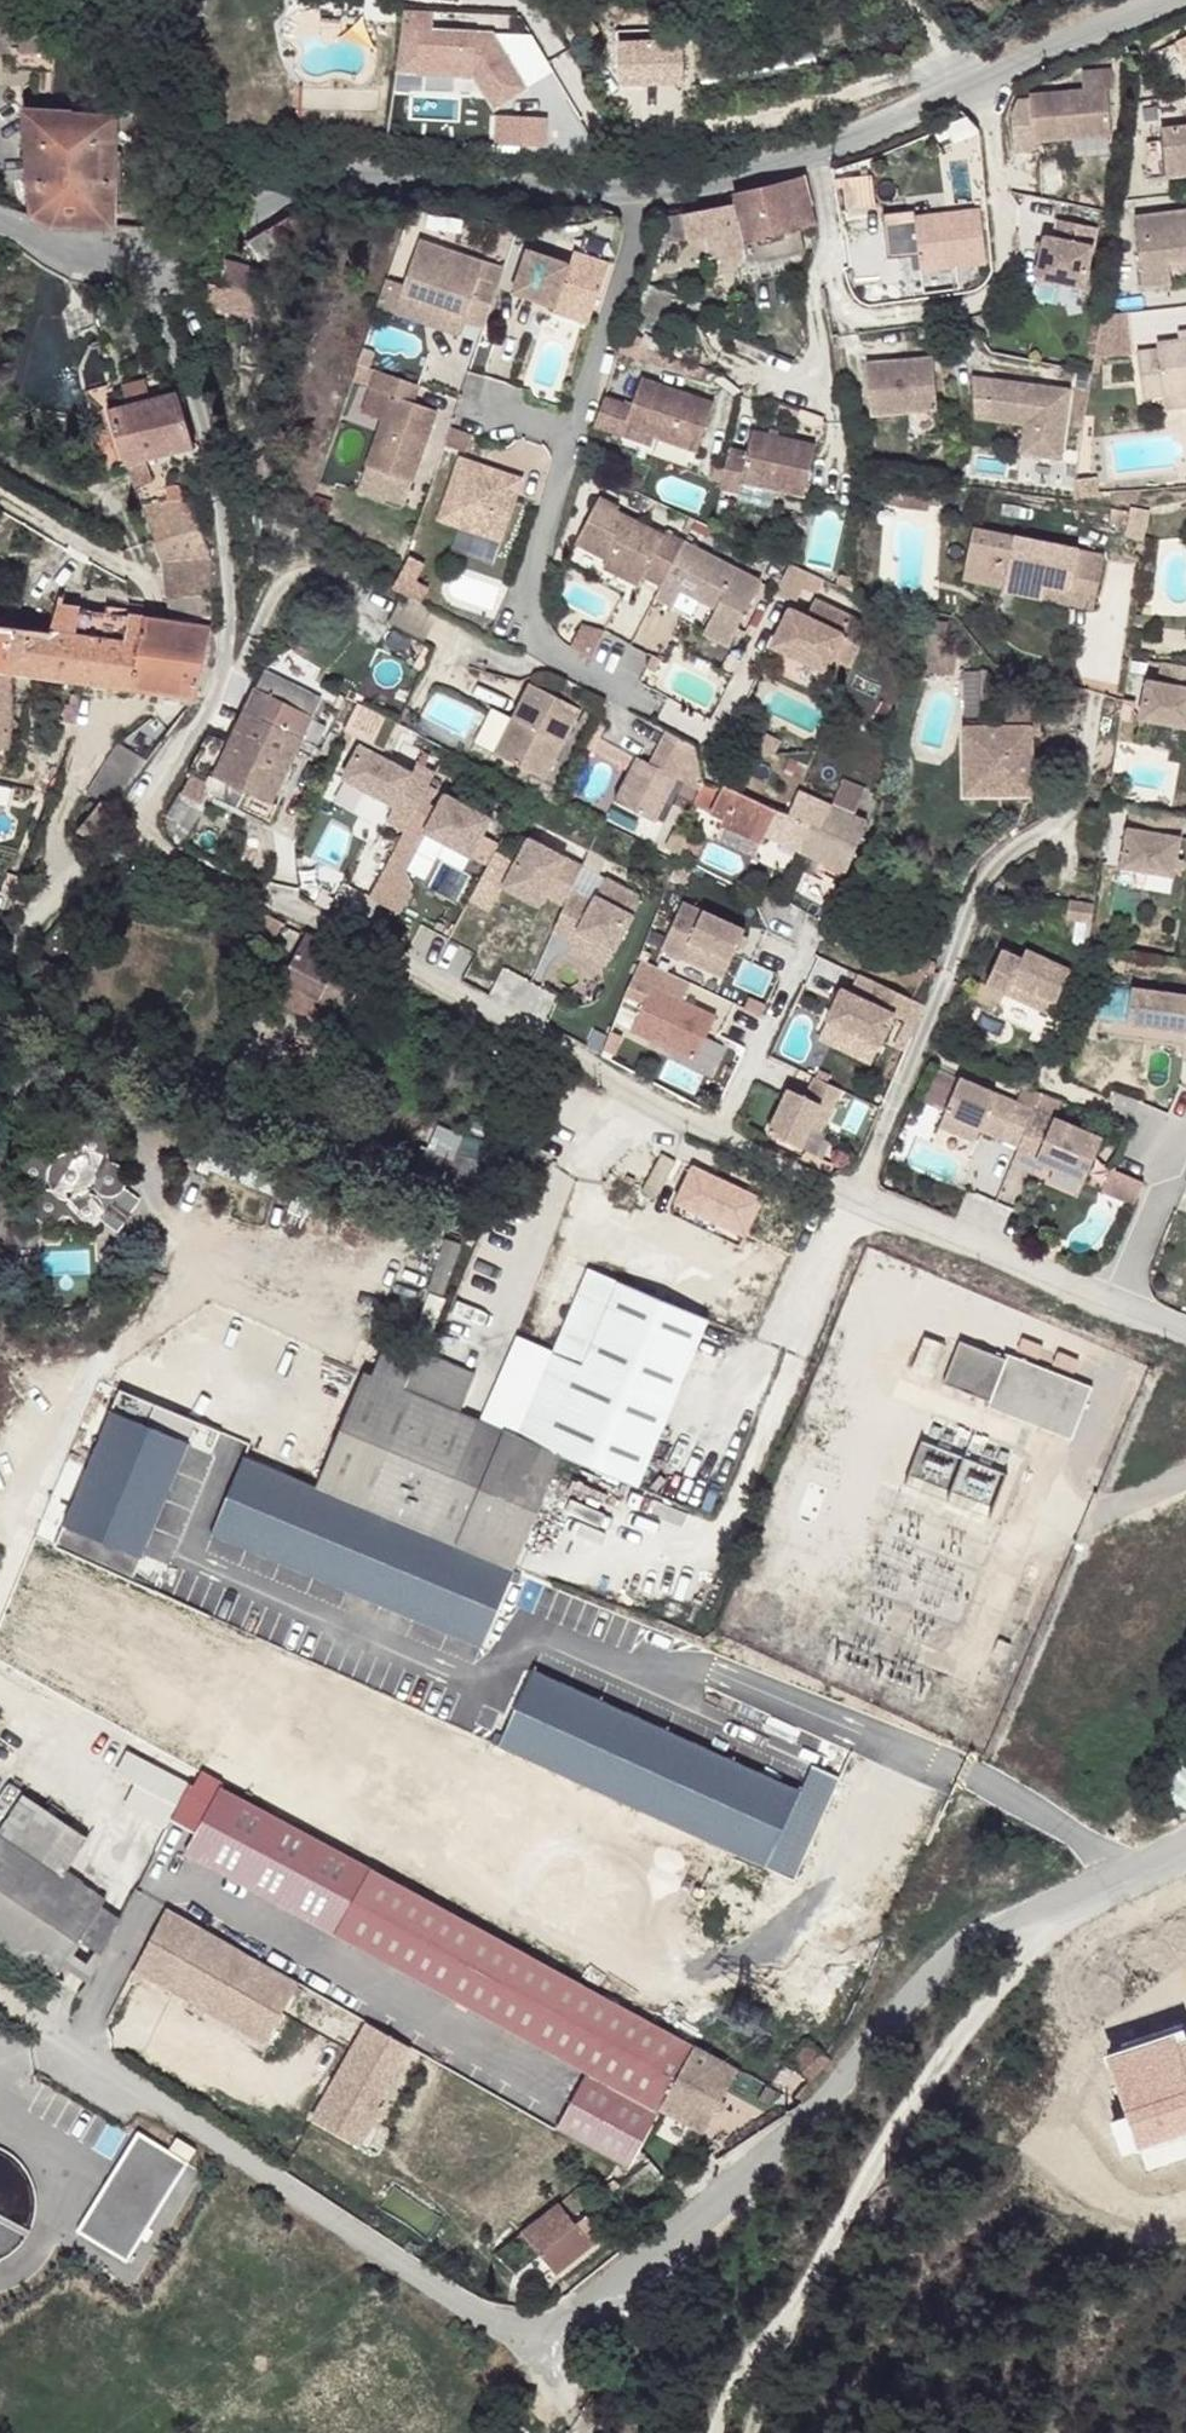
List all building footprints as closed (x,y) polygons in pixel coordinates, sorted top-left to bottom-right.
[(9,50),(9,55),(26,55),(25,72),(46,72),(47,4),(41,4),(41,0),(0,0),(0,50),(9,50)] [(517,28),(440,28),(440,9),(406,9),(405,75),(491,75),(491,97),(516,97),(517,28)] [(504,26),(504,15),(443,15),(443,26),(504,26)] [(640,84),(705,83),(704,36),(639,37),(640,84)] [(26,55),(9,55),(8,72),(25,72),(26,55)] [(1075,90),(1022,93),(1022,98),(1009,99),(1002,112),(1004,150),(1026,148),(1026,141),(1102,136),(1099,89),(1105,89),(1104,70),(1074,72),(1075,90)] [(1153,143),(1160,179),(1185,175),(1185,165),(1185,164),(1185,113),(1176,115),(1179,128),(1152,133),(1153,143)] [(118,114),(30,114),(32,218),(54,227),(120,229),(118,114)] [(502,115),(502,145),(555,145),(555,115),(502,115)] [(1153,143),(1137,145),(1139,182),(1160,179),(1153,143)] [(871,171),(844,172),(847,221),(875,220),(871,171)] [(772,188),(734,198),(740,218),(747,243),(812,221),(807,200),(813,196),(805,174),(772,188)] [(734,198),(660,211),(654,231),(740,218),(734,198)] [(976,208),(895,216),(901,280),(922,279),(921,265),(946,262),(979,260),(976,208)] [(308,209),(276,224),(288,248),(290,254),(322,239),(308,209)] [(1130,220),(1140,289),(1169,285),(1167,271),(1166,263),(1185,260),(1185,213),(1130,220)] [(812,221),(747,243),(753,267),(817,245),(812,221)] [(1093,230),(1055,223),(1051,241),(1041,240),(1033,281),(1081,291),(1093,230)] [(252,240),(262,260),(288,248),(276,224),(252,240)] [(418,243),(401,294),(468,316),(466,321),(486,329),(500,287),(481,280),(486,266),(418,243)] [(529,249),(512,294),(553,310),(555,305),(558,297),(593,309),(610,262),(575,251),(570,265),(529,249)] [(261,267),(223,258),(216,286),(207,284),(201,307),(251,316),(261,267)] [(1166,263),(1167,271),(1185,269),(1185,260),(1166,263)] [(946,262),(921,265),(922,279),(947,277),(946,262)] [(505,272),(486,266),(481,280),(500,287),(505,272)] [(401,294),(395,314),(461,335),(466,321),(468,316),(401,294)] [(555,305),(553,310),(588,322),(593,309),(558,297),(555,305)] [(1169,333),(1154,336),(1155,344),(1170,342),(1169,333)] [(1134,355),(1141,399),(1161,396),(1185,393),(1185,340),(1155,344),(1156,352),(1134,355)] [(374,349),(364,346),(359,362),(369,366),(374,349)] [(236,369),(243,371),(246,350),(239,348),(236,369)] [(927,361),(861,363),(864,414),(930,412),(927,361)] [(417,384),(376,370),(370,389),(391,395),(368,466),(414,482),(437,409),(411,402),(417,384)] [(631,398),(603,390),(597,411),(594,419),(623,429),(625,420),(697,442),(713,393),(640,370),(631,398)] [(1063,386),(964,377),(968,419),(1019,422),(1030,423),(1027,454),(1059,456),(1063,386)] [(114,404),(107,406),(110,413),(123,463),(163,458),(192,454),(179,393),(114,404)] [(1161,396),(1163,411),(1185,407),(1185,393),(1161,396)] [(1030,423),(1019,422),(1017,453),(1027,454),(1030,423)] [(747,451),(729,447),(719,486),(739,491),(741,481),(803,495),(815,444),(752,428),(747,451)] [(524,476),(459,454),(439,518),(503,540),(524,476)] [(163,458),(123,463),(143,509),(190,504),(163,458)] [(619,502),(600,493),(577,539),(607,556),(603,564),(628,578),(633,568),(643,574),(662,583),(656,594),(676,604),(682,590),(686,582),(719,598),(714,608),(704,627),(731,641),(761,581),(683,540),(684,537),(667,529),(665,534),(617,508),(619,502)] [(190,504),(143,509),(160,571),(165,623),(212,631),(211,563),(190,504)] [(1153,509),(1135,506),(1131,529),(1136,536),(1149,538),(1153,509)] [(1108,548),(974,525),(964,577),(1006,585),(1005,588),(1047,596),(1050,581),(1101,591),(1108,548)] [(415,551),(398,583),(407,588),(426,598),(433,584),(420,577),(429,559),(415,551)] [(633,568),(628,578),(638,585),(643,574),(633,568)] [(719,598),(686,582),(682,590),(714,608),(719,598)] [(802,626),(784,618),(768,655),(820,678),(826,664),(829,657),(850,666),(866,630),(809,606),(802,626)] [(8,750),(12,723),(14,675),(115,689),(127,619),(55,607),(51,635),(0,629),(0,749),(8,750)] [(956,623),(937,617),(932,642),(953,647),(956,623)] [(150,621),(127,619),(115,689),(137,693),(150,621)] [(165,623),(150,621),(137,693),(197,702),(212,631),(165,623)] [(953,647),(932,642),(926,665),(963,673),(967,649),(953,647)] [(1120,677),(1120,655),(1091,655),(1091,677),(1120,677)] [(829,657),(826,664),(847,673),(850,666),(829,657)] [(1163,661),(1159,682),(1148,680),(1141,718),(1185,725),(1185,665),(1163,661)] [(315,692),(260,669),(242,711),(298,734),(315,692)] [(975,673),(977,722),(999,720),(996,672),(975,673)] [(576,711),(525,685),(490,756),(541,782),(576,711)] [(386,714),(356,700),(343,722),(371,737),(372,738),(386,714)] [(1011,730),(978,732),(982,798),(1048,794),(1044,736),(1054,735),(1052,703),(1010,705),(1011,730)] [(298,734),(242,711),(230,742),(228,746),(282,770),(298,734)] [(665,729),(653,752),(679,768),(692,744),(665,729)] [(230,742),(208,732),(188,777),(192,780),(186,795),(198,799),(206,802),(210,793),(271,816),(278,799),(273,797),(282,770),(228,746),(230,742)] [(372,738),(371,737),(366,747),(373,751),(378,740),(372,738)] [(694,744),(692,744),(679,768),(675,775),(696,778),(694,744)] [(98,803),(111,810),(144,767),(113,751),(85,794),(98,803)] [(679,768),(653,752),(648,761),(675,775),(679,768)] [(648,761),(635,754),(612,798),(652,819),(675,775),(648,761)] [(454,781),(413,761),(382,817),(405,828),(409,818),(430,829),(441,806),(454,781)] [(818,798),(798,847),(846,866),(866,817),(854,812),(865,789),(841,779),(831,803),(818,798)] [(785,810),(719,782),(714,790),(706,810),(719,815),(717,822),(760,841),(764,832),(798,847),(818,798),(796,788),(785,810)] [(186,795),(181,792),(166,811),(181,819),(198,799),(186,795)] [(79,834),(95,844),(115,812),(111,810),(98,803),(79,834)] [(472,821),(441,806),(430,829),(459,844),(472,821)] [(1129,806),(1120,866),(1172,874),(1182,814),(1129,806)] [(535,840),(512,886),(566,912),(554,935),(616,965),(650,896),(535,840)] [(689,866),(675,859),(668,877),(682,882),(689,866)] [(799,867),(785,898),(805,910),(818,917),(835,885),(799,867)] [(1089,904),(1061,898),(1058,916),(1085,923),(1089,904)] [(678,902),(657,949),(718,976),(740,930),(678,902)] [(258,916),(252,929),(277,941),(286,923),(263,913),(261,917),(258,916)] [(286,983),(325,1001),(342,966),(348,953),(309,936),(286,983)] [(1014,954),(995,944),(979,979),(1043,1009),(1063,965),(1019,944),(1014,954)] [(352,955),(348,953),(342,966),(362,974),(367,966),(352,958),(352,955)] [(362,974),(342,966),(325,1001),(332,1005),(346,1010),(362,974)] [(910,998),(869,979),(860,998),(834,986),(820,1017),(873,1041),(887,1013),(900,1018),(910,998)] [(1182,992),(1124,983),(1119,1018),(1178,1026),(1182,992)] [(648,986),(628,1031),(692,1059),(712,1015),(648,986)] [(324,1023),(338,1029),(346,1010),(332,1005),(324,1023)] [(838,1081),(813,1068),(802,1087),(787,1077),(763,1118),(793,1136),(817,1095),(828,1101),(838,1081)] [(1000,1133),(1014,1096),(955,1074),(936,1122),(972,1136),(977,1124),(1000,1133)] [(1031,1103),(1012,1151),(1033,1159),(1035,1154),(1082,1172),(1099,1129),(1031,1103)] [(52,1142),(45,1142),(39,1143),(32,1146),(27,1151),(23,1158),(23,1165),(18,1158),(12,1157),(8,1157),(2,1159),(0,1161),(0,1183),(2,1184),(7,1186),(13,1185),(20,1183),(23,1179),(25,1173),(28,1178),(33,1183),(27,1185),(22,1189),(19,1193),(17,1198),(18,1203),(22,1209),(27,1211),(33,1212),(37,1212),(41,1209),(44,1209),(47,1203),(47,1197),(46,1192),(41,1186),(47,1186),(52,1185),(57,1183),(55,1188),(54,1192),(55,1197),(58,1202),(62,1205),(66,1206),(71,1206),(75,1205),(79,1203),(82,1199),(83,1193),(82,1187),(79,1183),(74,1179),(69,1178),(64,1178),(66,1174),(67,1170),(68,1165),(72,1170),(75,1172),(80,1174),(84,1173),(89,1172),(92,1170),(95,1167),(98,1161),(96,1154),(94,1149),(89,1145),(82,1144),(75,1146),(69,1151),(66,1157),(65,1154),(63,1151),(60,1148),(57,1144),(61,1144),(65,1142),(68,1141),(71,1137),(71,1130),(70,1125),(67,1119),(63,1116),(57,1115),(50,1117),(45,1121),(42,1128),(43,1134),(46,1140),(52,1142)] [(674,1156),(649,1197),(666,1206),(690,1164),(674,1156)] [(680,1212),(755,1240),(773,1192),(699,1163),(680,1212)] [(1116,1170),(1109,1191),(1140,1202),(1148,1181),(1116,1170)] [(477,1371),(433,1350),(369,1491),(520,1556),(564,1454),(632,1485),(706,1319),(588,1266),(516,1429),(462,1405),(477,1371)] [(320,1471),(369,1491),(433,1350),(383,1329),(320,1471)] [(959,1346),(946,1386),(1006,1407),(1003,1416),(1072,1440),(1091,1387),(1022,1363),(1022,1366),(959,1346)] [(69,1522),(146,1554),(192,1442),(114,1410),(69,1522)] [(483,1640),(516,1562),(318,1477),(252,1450),(219,1528),(483,1640)] [(369,1491),(320,1471),(318,1477),(516,1562),(520,1556),(369,1491)] [(10,1667),(20,1654),(0,1641),(0,1662),(10,1667)] [(799,1775),(532,1661),(495,1742),(763,1856),(799,1775)] [(10,1667),(0,1662),(0,1683),(10,1667)] [(21,1668),(18,1672),(34,1681),(35,1677),(21,1668)] [(172,1828),(196,1781),(133,1749),(121,1773),(140,1783),(128,1806),(172,1828)] [(1185,1805),(1185,1749),(1160,1782),(1169,1791),(1163,1799),(1171,1808),(1180,1799),(1185,1805)] [(699,2044),(228,1786),(192,1849),(592,2069),(559,2130),(629,2170),(664,2108),(699,2044)] [(0,1824),(0,1838),(59,1878),(86,1838),(19,1796),(0,1824)] [(70,1987),(77,1991),(116,1913),(109,1908),(98,1901),(100,1894),(84,1885),(80,1886),(75,1885),(72,1887),(59,1878),(0,1838),(0,1941),(70,1987)] [(300,1980),(168,1906),(133,1968),(265,2042),(300,1980)] [(418,2047),(363,2019),(311,2119),(365,2147),(418,2047)] [(787,2057),(808,2077),(828,2057),(809,2035),(787,2057)] [(1138,2150),(1185,2134),(1185,2041),(1110,2067),(1138,2150)] [(740,2067),(699,2044),(664,2108),(707,2129),(740,2067)] [(186,2165),(134,2134),(75,2234),(127,2264),(186,2165)] [(561,2229),(575,2253),(593,2242),(578,2218),(561,2229)] [(541,2242),(555,2266),(575,2253),(561,2229),(541,2242)]
